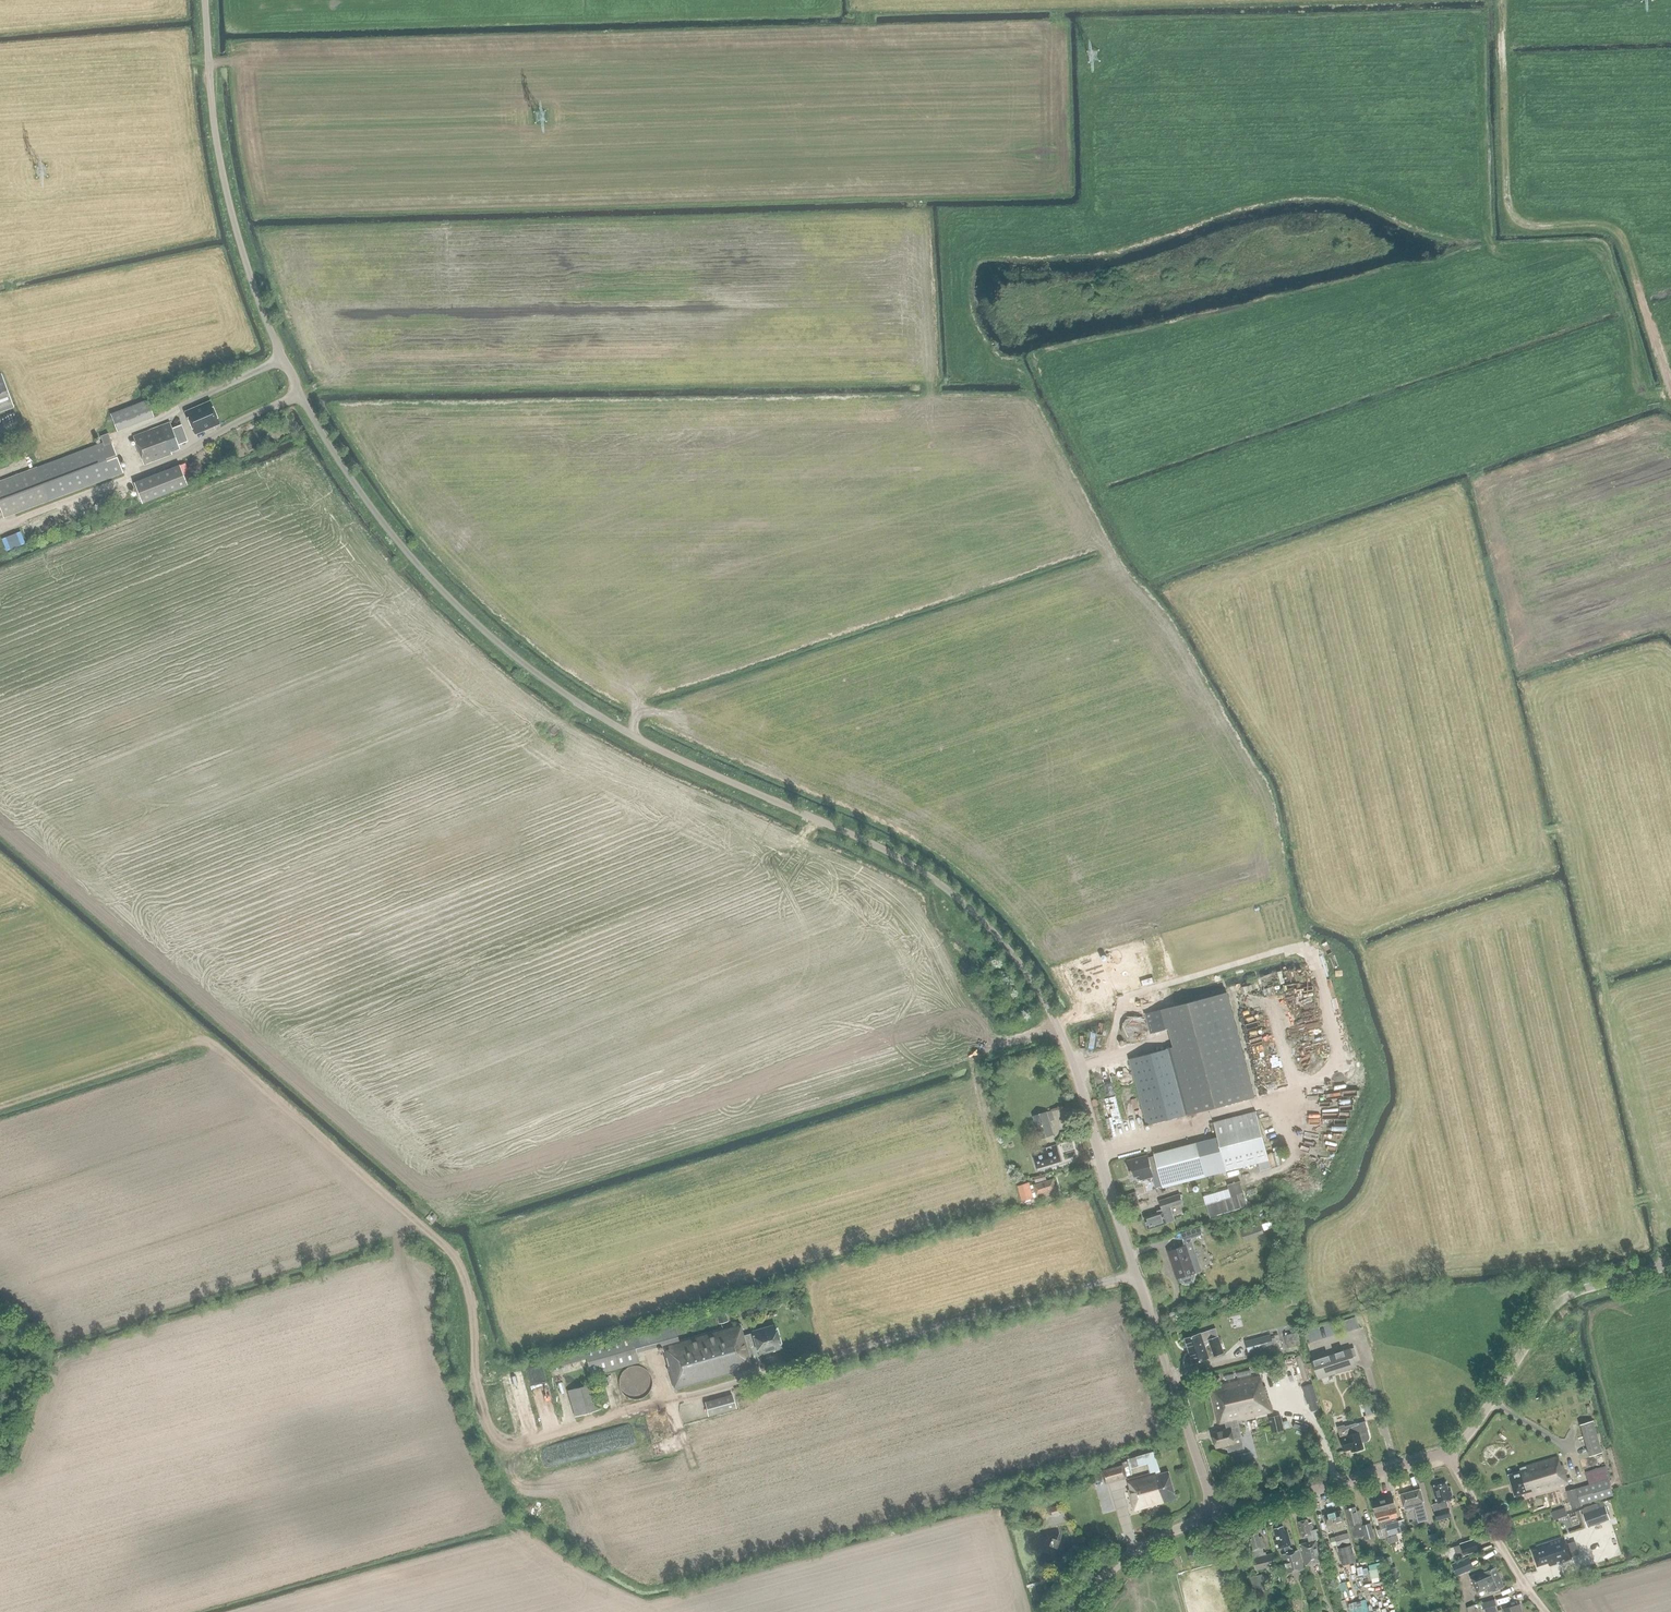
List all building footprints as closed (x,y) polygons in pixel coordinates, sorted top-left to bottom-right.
[(0,375),(0,411),(14,406),(2,374),(0,375)] [(147,400),(110,414),(117,431),(154,417),(147,400)] [(210,402),(186,412),(195,434),(219,424),(210,402)] [(170,422),(133,436),(144,465),(172,454),(171,452),(180,449),(170,422)] [(123,473),(108,434),(101,437),(103,443),(0,481),(0,508),(3,518),(123,473)] [(267,435),(262,438),(265,444),(270,441),(267,435)] [(180,465),(134,483),(142,503),(188,486),(180,465)] [(1129,1059),(1147,1126),(1253,1098),(1225,993),(1166,1008),(1176,1046),(1129,1059)] [(1134,1042),(1136,1042),(1139,1041),(1142,1040),(1144,1038),(1145,1036),(1146,1034),(1147,1032),(1148,1029),(1147,1027),(1147,1024),(1145,1022),(1144,1020),(1142,1018),(1140,1017),(1137,1016),(1134,1016),(1132,1016),(1130,1017),(1127,1018),(1125,1020),(1123,1022),(1122,1024),(1121,1026),(1121,1029),(1121,1032),(1122,1034),(1123,1036),(1125,1038),(1127,1040),(1129,1041),(1132,1042),(1134,1042)] [(1053,1134),(1047,1112),(1033,1116),(1040,1138),(1053,1134)] [(1217,1139),(1154,1155),(1154,1157),(1148,1159),(1148,1157),(1126,1162),(1129,1174),(1134,1173),(1135,1178),(1140,1176),(1141,1181),(1153,1178),(1152,1174),(1158,1172),(1162,1189),(1259,1165),(1268,1162),(1256,1113),(1213,1124),(1217,1139)] [(1061,1161),(1057,1145),(1032,1152),(1036,1168),(1061,1161)] [(1268,1162),(1259,1165),(1261,1171),(1270,1169),(1268,1162)] [(1045,1179),(1044,1173),(1033,1177),(1035,1182),(1045,1179)] [(1031,1189),(1029,1182),(1017,1186),(1022,1201),(1033,1198),(1032,1194),(1035,1193),(1037,1199),(1057,1193),(1052,1179),(1033,1185),(1034,1188),(1031,1189)] [(1248,1206),(1241,1181),(1228,1185),(1232,1197),(1207,1205),(1210,1217),(1248,1206)] [(1157,1211),(1157,1212),(1144,1217),(1148,1229),(1175,1220),(1171,1207),(1183,1203),(1180,1194),(1160,1201),(1162,1209),(1157,1211)] [(1264,1221),(1266,1227),(1277,1223),(1274,1217),(1264,1221)] [(1261,1225),(1241,1231),(1244,1240),(1263,1233),(1261,1225)] [(1179,1281),(1181,1282),(1183,1284),(1186,1284),(1189,1283),(1191,1281),(1193,1279),(1193,1276),(1193,1273),(1201,1271),(1194,1250),(1188,1252),(1184,1241),(1203,1235),(1201,1227),(1181,1234),(1185,1246),(1168,1251),(1177,1278),(1178,1278),(1179,1281)] [(725,1314),(723,1306),(714,1309),(719,1324),(728,1322),(726,1314),(725,1314)] [(1346,1332),(1360,1328),(1359,1324),(1356,1317),(1356,1316),(1343,1321),(1346,1332)] [(753,1333),(744,1335),(740,1324),(679,1341),(674,1323),(558,1354),(561,1365),(586,1358),(591,1375),(639,1362),(636,1351),(662,1344),(674,1388),(753,1367),(752,1366),(761,1364),(758,1353),(781,1347),(776,1325),(752,1331),(753,1333)] [(1301,1345),(1298,1332),(1284,1335),(1287,1348),(1301,1345)] [(1204,1344),(1201,1333),(1186,1338),(1194,1363),(1210,1357),(1210,1358),(1224,1353),(1219,1338),(1210,1341),(1211,1341),(1204,1344)] [(1246,1343),(1249,1353),(1274,1346),(1271,1335),(1246,1343)] [(1314,1362),(1320,1379),(1358,1367),(1354,1357),(1358,1356),(1355,1349),(1352,1350),(1352,1349),(1314,1362)] [(619,1379),(619,1382),(619,1385),(620,1387),(620,1389),(621,1392),(623,1394),(626,1396),(628,1397),(630,1399),(633,1399),(637,1399),(640,1399),(642,1398),(644,1397),(647,1395),(649,1392),(651,1390),(652,1387),(652,1385),(652,1382),(652,1379),(651,1376),(650,1374),(648,1371),(646,1369),(643,1368),(641,1366),(638,1366),(635,1366),(633,1366),(630,1367),(627,1368),(625,1370),(623,1372),(621,1374),(620,1376),(619,1379)] [(1228,1428),(1222,1430),(1214,1432),(1217,1446),(1228,1443),(1230,1451),(1245,1447),(1238,1419),(1272,1410),(1265,1384),(1263,1385),(1260,1375),(1210,1387),(1219,1423),(1226,1421),(1228,1428)] [(601,1409),(594,1384),(568,1391),(575,1416),(601,1409)] [(1311,1411),(1319,1409),(1316,1401),(1318,1401),(1312,1384),(1302,1387),(1307,1404),(1309,1403),(1311,1411)] [(735,1408),(731,1394),(706,1402),(710,1415),(735,1408)] [(1272,1432),(1274,1431),(1282,1429),(1279,1414),(1268,1416),(1268,1417),(1264,1418),(1265,1424),(1270,1423),(1272,1432)] [(1370,1437),(1370,1436),(1369,1431),(1367,1422),(1358,1424),(1358,1423),(1346,1427),(1340,1429),(1339,1427),(1341,1437),(1341,1438),(1344,1451),(1351,1449),(1352,1452),(1364,1449),(1363,1443),(1367,1442),(1368,1442),(1369,1441),(1369,1440),(1370,1439),(1370,1438),(1370,1437)] [(1582,1426),(1590,1458),(1603,1455),(1595,1423),(1582,1426)] [(1521,1472),(1509,1475),(1515,1495),(1533,1490),(1534,1494),(1572,1483),(1571,1478),(1567,1479),(1564,1465),(1561,1466),(1559,1458),(1520,1469),(1521,1472)] [(1123,1466),(1102,1472),(1106,1483),(1127,1477),(1123,1466)] [(1128,1480),(1130,1489),(1128,1490),(1134,1511),(1143,1509),(1142,1506),(1159,1501),(1160,1503),(1176,1498),(1169,1471),(1157,1475),(1156,1472),(1128,1480)] [(1567,1491),(1572,1510),(1581,1507),(1581,1506),(1614,1497),(1609,1481),(1590,1486),(1576,1490),(1576,1489),(1567,1491)] [(1452,1516),(1448,1501),(1453,1499),(1451,1489),(1448,1490),(1446,1483),(1433,1486),(1437,1503),(1433,1504),(1437,1520),(1452,1516)] [(1419,1523),(1429,1520),(1424,1501),(1421,1490),(1401,1495),(1404,1506),(1406,1511),(1415,1508),(1419,1523)] [(1393,1497),(1373,1502),(1379,1526),(1380,1526),(1381,1530),(1387,1528),(1389,1535),(1402,1532),(1399,1521),(1397,1521),(1396,1517),(1398,1516),(1393,1497)] [(1605,1506),(1583,1514),(1588,1527),(1610,1519),(1605,1506)] [(1363,1524),(1362,1522),(1360,1511),(1357,1511),(1356,1507),(1347,1509),(1354,1538),(1364,1535),(1365,1540),(1375,1537),(1371,1522),(1363,1524)] [(1342,1511),(1324,1515),(1328,1531),(1334,1529),(1335,1532),(1347,1529),(1342,1511)] [(1562,1517),(1566,1530),(1572,1528),(1568,1515),(1562,1517)] [(1304,1538),(1307,1537),(1309,1542),(1300,1545),(1306,1565),(1324,1561),(1319,1540),(1317,1540),(1312,1523),(1309,1523),(1308,1520),(1299,1522),(1304,1538)] [(1282,1555),(1287,1574),(1304,1569),(1299,1551),(1294,1552),(1294,1549),(1290,1549),(1289,1546),(1292,1545),(1287,1530),(1285,1531),(1283,1526),(1274,1529),(1278,1542),(1275,1543),(1277,1549),(1284,1547),(1286,1554),(1282,1555)] [(1257,1570),(1274,1566),(1275,1565),(1272,1554),(1267,1556),(1266,1552),(1264,1553),(1263,1549),(1265,1548),(1262,1537),(1259,1538),(1258,1533),(1250,1535),(1253,1550),(1251,1550),(1253,1556),(1257,1570)] [(1348,1533),(1336,1536),(1338,1545),(1350,1542),(1348,1533)] [(1438,1535),(1430,1537),(1433,1548),(1441,1546),(1438,1535)] [(1550,1565),(1572,1558),(1568,1544),(1566,1544),(1564,1537),(1538,1545),(1539,1550),(1533,1551),(1538,1566),(1549,1563),(1550,1565)] [(1475,1539),(1460,1544),(1464,1555),(1478,1550),(1475,1539)] [(1351,1545),(1339,1548),(1343,1564),(1355,1561),(1351,1545)] [(1199,1554),(1197,1549),(1187,1552),(1189,1557),(1199,1554)] [(1457,1575),(1469,1570),(1465,1558),(1452,1564),(1457,1575)] [(1380,1561),(1370,1562),(1372,1576),(1382,1575),(1380,1561)] [(1399,1578),(1396,1566),(1387,1568),(1390,1581),(1399,1578)] [(1495,1568),(1471,1578),(1476,1590),(1485,1586),(1488,1593),(1503,1587),(1495,1568)] [(1250,1577),(1253,1590),(1256,1589),(1266,1587),(1263,1574),(1253,1576),(1250,1577)] [(1370,1600),(1358,1601),(1360,1611),(1371,1611),(1370,1600)] [(1481,1604),(1484,1611),(1490,1611),(1498,1610),(1495,1600),(1481,1604)]
